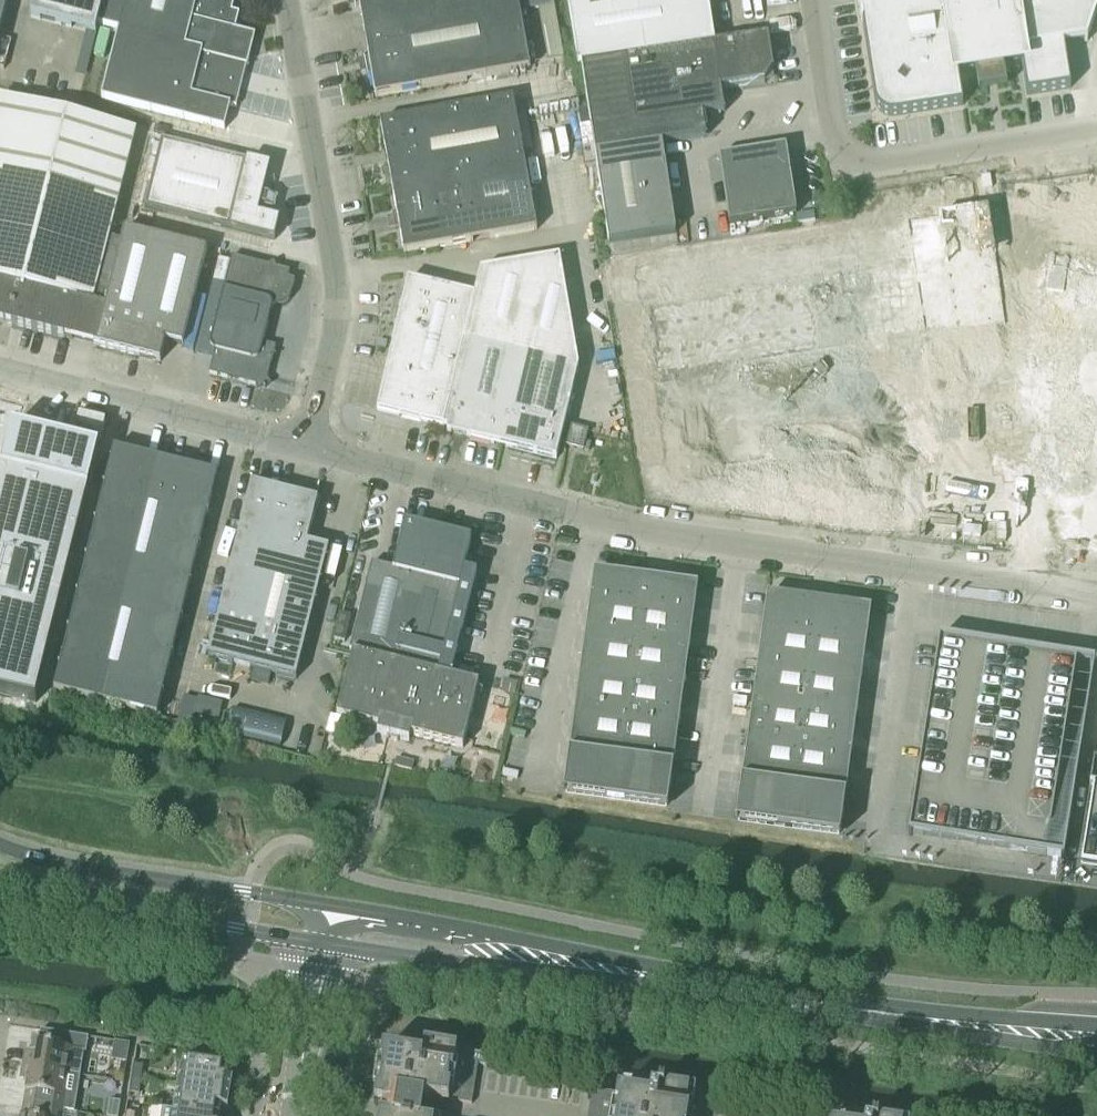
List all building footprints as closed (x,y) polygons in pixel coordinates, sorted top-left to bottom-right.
[(30,19),(95,36),(97,26),(98,26),(105,0),(35,0),(30,19)] [(98,26),(118,31),(101,100),(183,121),(184,119),(230,131),(246,68),(248,68),(250,60),(247,47),(249,46),(248,40),(246,41),(245,34),(235,31),(239,15),(232,13),(235,0),(105,0),(98,26)] [(518,7),(516,0),(357,0),(363,35),(518,7)] [(707,0),(567,0),(578,67),(581,67),(714,46),(707,0)] [(861,17),(862,25),(874,100),(875,103),(875,104),(877,109),(879,112),(883,114),(887,116),(891,117),(892,117),(897,116),(962,106),(958,82),(957,75),(960,74),(975,72),(976,80),(978,92),(1006,87),(1003,67),(1006,67),(1016,66),(1019,65),(1021,65),(1022,72),(1024,84),(1026,96),(1047,93),(1068,90),(1062,47),(1064,46),(1086,43),(1088,37),(1096,12),(1096,0),(859,0),(861,17)] [(375,100),(529,72),(518,7),(363,35),(375,100)] [(724,113),(721,96),(720,91),(775,83),(768,38),(714,46),(581,67),(595,156),(662,146),(662,145),(705,139),(702,117),(724,113)] [(135,134),(0,100),(0,324),(93,348),(120,245),(107,242),(135,134)] [(392,193),(525,169),(513,103),(380,127),(392,193)] [(160,141),(152,175),(275,208),(277,203),(277,200),(263,196),(270,169),(160,141)] [(609,245),(675,234),(662,146),(595,156),(609,245)] [(728,226),(795,216),(785,150),(718,159),(728,226)] [(404,258),(537,234),(525,169),(392,193),(404,258)] [(272,220),(275,208),(152,175),(143,210),(273,243),(279,222),(272,220)] [(205,253),(123,232),(120,245),(93,348),(158,364),(163,343),(181,348),(205,253)] [(289,301),(290,299),(294,283),(287,281),(289,274),(231,260),(209,346),(209,348),(209,350),(210,352),(211,353),(212,354),(214,355),(208,377),(264,391),(275,349),(262,346),(271,308),(273,309),(277,309),(278,309),(281,308),(283,307),(285,306),(287,304),(289,302),(289,301)] [(577,370),(578,367),(559,261),(481,275),(475,300),(408,285),(378,414),(444,430),(465,344),(523,358),(577,370)] [(501,447),(523,358),(465,344),(444,430),(447,430),(446,434),(501,447)] [(556,460),(577,370),(523,358),(501,447),(556,460)] [(8,698),(35,704),(88,494),(96,463),(99,451),(11,429),(0,471),(0,696),(8,698)] [(583,451),(587,433),(571,429),(566,447),(583,451)] [(157,717),(216,475),(113,451),(55,692),(157,717)] [(306,544),(317,501),(251,485),(208,660),(295,681),(328,549),(306,544)] [(372,566),(351,653),(352,654),(437,675),(450,678),(475,574),(463,571),(471,539),(405,523),(393,571),(372,566)] [(622,618),(627,582),(593,578),(589,613),(622,618)] [(657,623),(662,586),(627,582),(622,618),(657,623)] [(693,628),(697,590),(662,586),(657,623),(693,628)] [(796,642),(801,606),(766,601),(762,637),(796,642)] [(831,646),(836,610),(801,606),(796,642),(831,646)] [(866,651),(870,615),(836,610),(831,646),(866,651)] [(657,623),(622,618),(589,613),(584,649),(688,663),(693,628),(657,623)] [(831,646),(796,642),(762,637),(757,674),(861,689),(866,651),(831,646)] [(1062,862),(1094,663),(938,638),(907,838),(1062,862)] [(683,699),(688,663),(584,649),(579,685),(683,699)] [(352,654),(336,718),(340,719),(379,728),(377,734),(408,742),(410,736),(462,749),(478,685),(450,678),(437,675),(352,654)] [(857,725),(861,689),(757,674),(753,711),(857,725)] [(679,735),(683,699),(579,685),(575,721),(679,735)] [(218,721),(222,704),(199,698),(198,701),(195,715),(218,721)] [(280,748),(286,723),(232,710),(226,735),(280,748)] [(852,762),(857,725),(753,711),(748,748),(852,762)] [(674,771),(679,735),(575,721),(570,757),(674,771)] [(847,799),(852,762),(748,748),(743,784),(847,799)] [(670,808),(674,771),(570,757),(565,795),(670,808)] [(1096,765),(1092,765),(1088,788),(1092,789),(1080,866),(1096,869),(1096,759),(1096,765)] [(843,835),(847,799),(743,784),(739,821),(843,835)] [(27,1052),(25,1067),(67,1074),(80,1076),(83,1053),(86,1053),(88,1039),(40,1031),(38,1044),(32,1044),(31,1053),(27,1052)] [(477,1071),(478,1065),(486,1067),(488,1056),(457,1051),(457,1049),(456,1049),(424,1044),(423,1052),(422,1057),(416,1056),(383,1051),(378,1078),(374,1105),(383,1107),(382,1115),(414,1115),(416,1099),(448,1104),(449,1101),(458,1103),(472,1105),(476,1080),(477,1071)] [(178,1087),(230,1095),(232,1081),(225,1080),(227,1070),(182,1063),(178,1087)] [(141,1081),(143,1067),(133,1066),(131,1080),(141,1081)] [(25,1067),(22,1082),(26,1082),(25,1092),(30,1093),(28,1106),(61,1111),(74,1113),(80,1076),(67,1074),(25,1067)] [(661,1082),(635,1078),(635,1080),(633,1087),(651,1090),(650,1097),(618,1092),(617,1095),(592,1091),(588,1115),(688,1115),(692,1091),(660,1086),(661,1084),(661,1082)] [(139,1096),(141,1081),(131,1080),(129,1094),(139,1096)] [(230,1095),(178,1087),(175,1109),(218,1115),(219,1115),(221,1108),(227,1109),(230,1095)] [(120,1103),(109,1101),(107,1115),(118,1115),(120,1103)] [(61,1111),(28,1106),(27,1115),(60,1115),(61,1111)] [(161,1115),(218,1115),(175,1109),(162,1107),(161,1115)]
